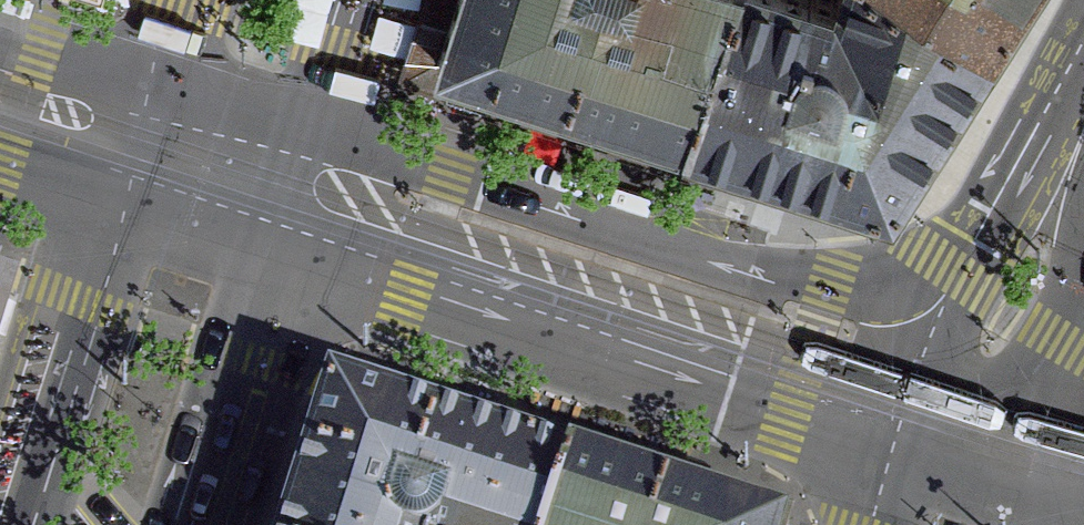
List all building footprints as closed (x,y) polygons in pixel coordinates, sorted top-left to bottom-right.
[(731,0),(454,0),(435,61),(460,69),(685,142),(731,0)] [(916,0),(731,0),(685,142),(893,208),(994,47),(916,0)] [(994,47),(1025,0),(916,0),(994,47)] [(576,471),(576,466),(329,389),(286,524),(557,524),(576,471)] [(576,471),(557,524),(746,524),(576,471)]
